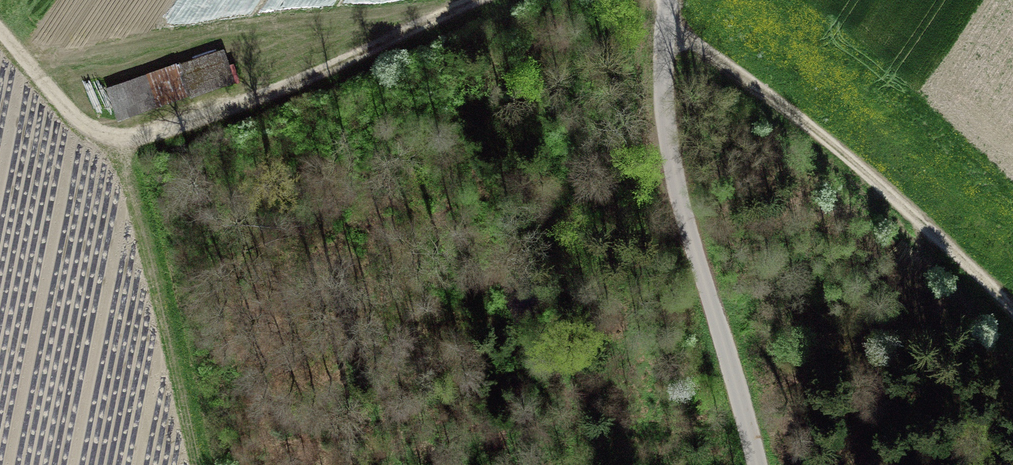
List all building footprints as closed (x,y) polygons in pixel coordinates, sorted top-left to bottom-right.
[(136,109),(227,78),(218,53),(127,84),(136,109)]
